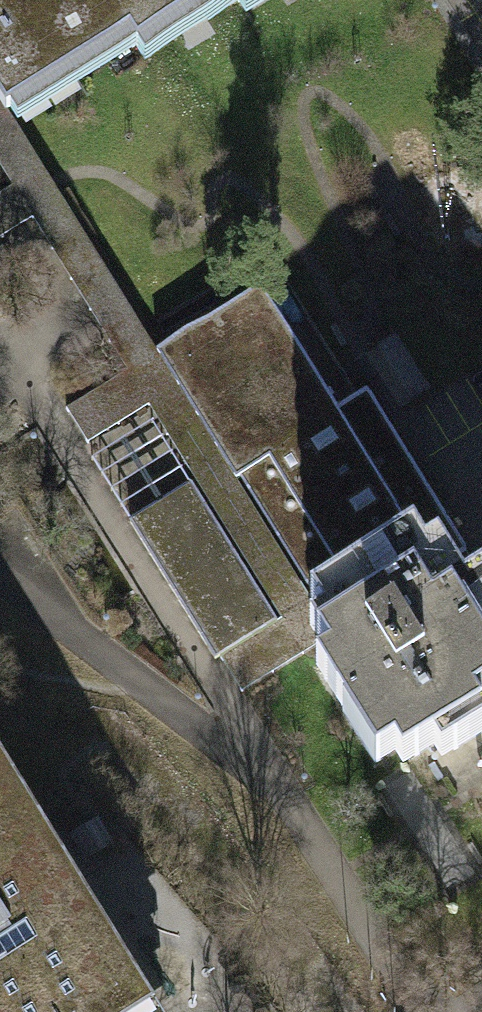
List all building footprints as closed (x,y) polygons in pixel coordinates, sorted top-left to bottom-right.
[(120,33),(127,45),(200,0),(0,0),(0,107),(120,33)] [(3,184),(0,185),(0,229),(23,216),(118,369),(148,351),(147,350),(0,113),(0,179),(3,184)] [(148,351),(301,598),(403,535),(423,567),(436,559),(454,588),(472,577),(357,392),(326,411),(249,287),(147,350),(148,351)] [(301,598),(148,351),(118,369),(56,408),(77,442),(140,403),(272,616),(301,598)] [(81,458),(120,520),(180,482),(142,421),(81,458)] [(205,658),(211,655),(243,635),(263,667),(308,639),(321,631),(301,598),(272,616),(265,620),(180,482),(120,520),(205,658)] [(477,582),(473,576),(472,577),(454,588),(436,559),(423,567),(403,535),(301,598),(321,631),(308,639),(327,670),(315,677),(335,710),(334,711),(366,762),(398,742),(406,755),(437,736),(445,749),(480,727),(472,714),(481,708),(481,580),(477,582)] [(231,687),(263,667),(243,635),(211,655),(231,687)] [(154,1007),(0,758),(0,1011),(147,1011),(154,1007)]
